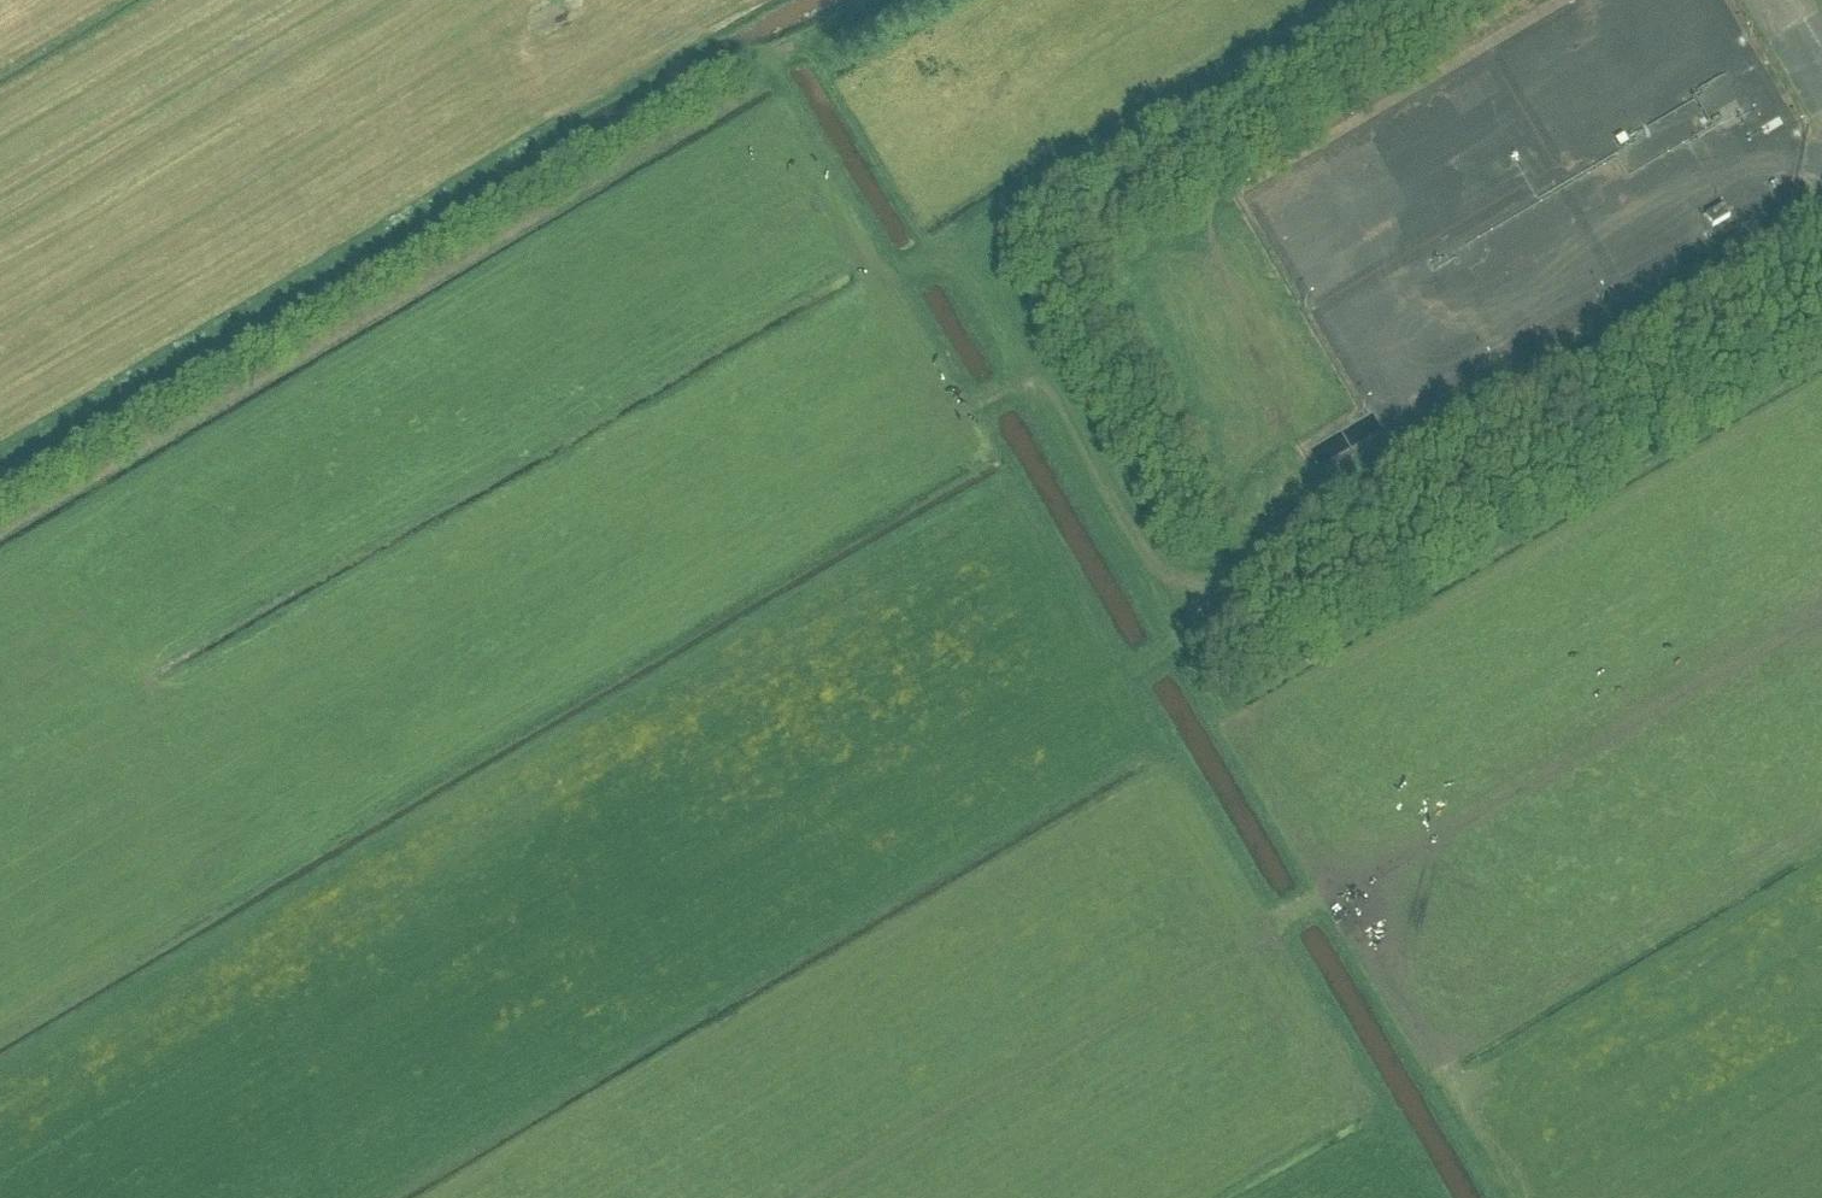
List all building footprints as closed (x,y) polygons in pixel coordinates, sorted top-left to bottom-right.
[(1769,148),(1794,126),(1785,116),(1771,129),(1756,112),(1744,123),(1759,139),(1752,145),(1768,163),(1776,155),(1769,148)] [(1713,228),(1730,218),(1724,207),(1706,217),(1713,228)] [(1729,258),(1747,248),(1741,237),(1723,247),(1729,258)]
